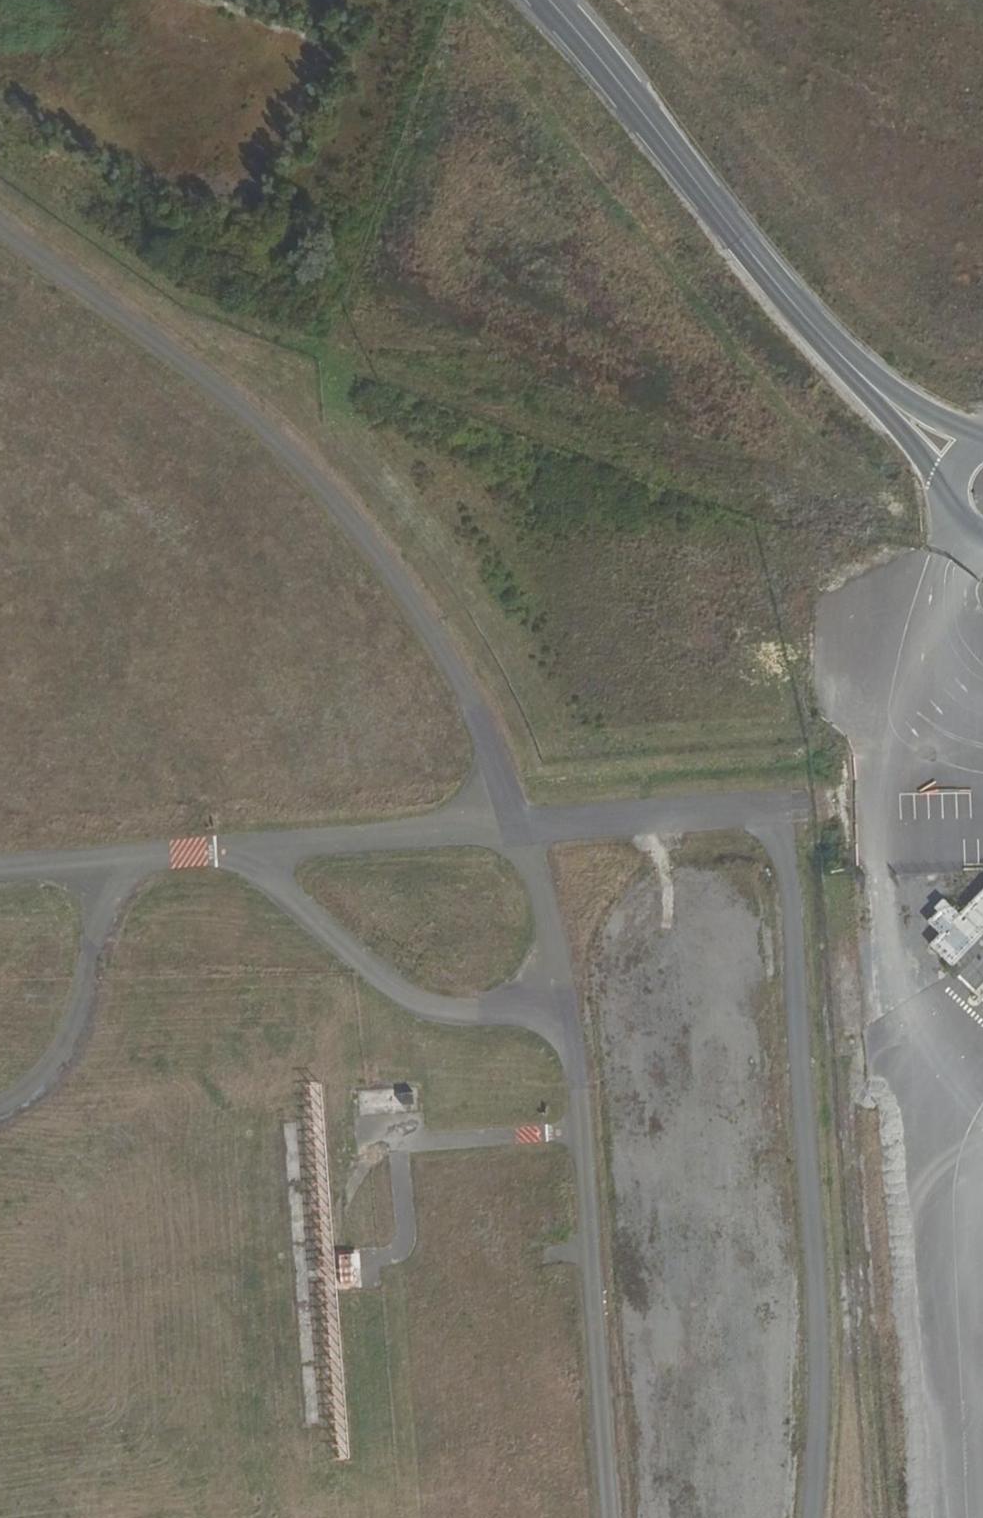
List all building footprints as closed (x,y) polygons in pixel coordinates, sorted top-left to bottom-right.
[(415,1106),(415,1093),(364,1097),(364,1110),(415,1106)]
